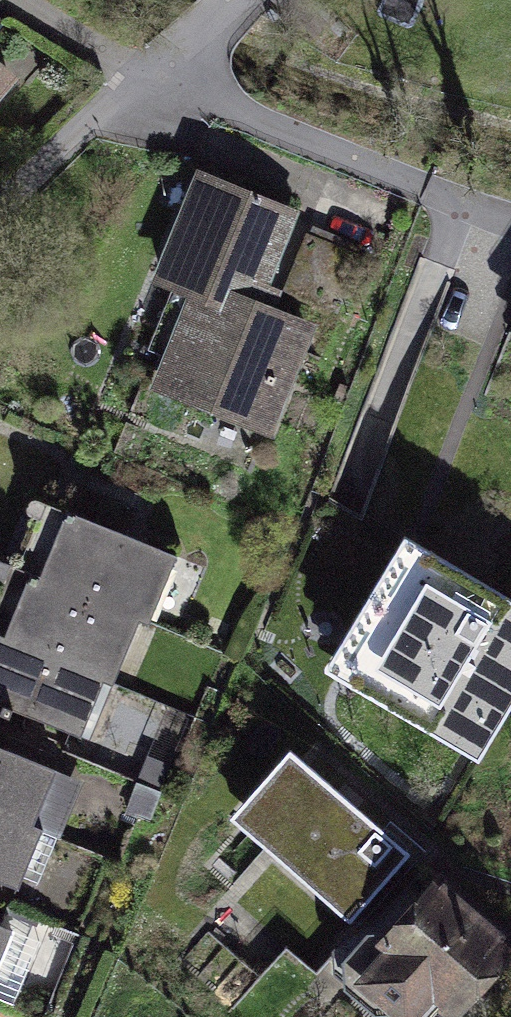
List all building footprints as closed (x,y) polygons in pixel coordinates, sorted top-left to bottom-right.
[(10,96),(0,87),(0,108),(10,96)] [(308,233),(196,190),(157,292),(193,305),(158,398),(282,445),(324,335),(276,317),(308,233)] [(143,335),(167,343),(181,305),(157,296),(143,335)] [(64,532),(43,597),(24,590),(6,646),(0,644),(0,706),(92,736),(107,690),(122,695),(143,633),(157,637),(179,570),(64,532)] [(389,548),(313,683),(477,775),(510,715),(510,617),(389,548)] [(288,760),(231,826),(359,935),(416,868),(288,760)] [(0,763),(0,886),(26,897),(47,844),(33,839),(54,785),(0,763)] [(429,881),(347,991),(382,1016),(426,1016),(437,1003),(456,1016),(477,1016),(510,972),(510,941),(429,881)] [(0,933),(0,977),(15,938),(0,933)]
